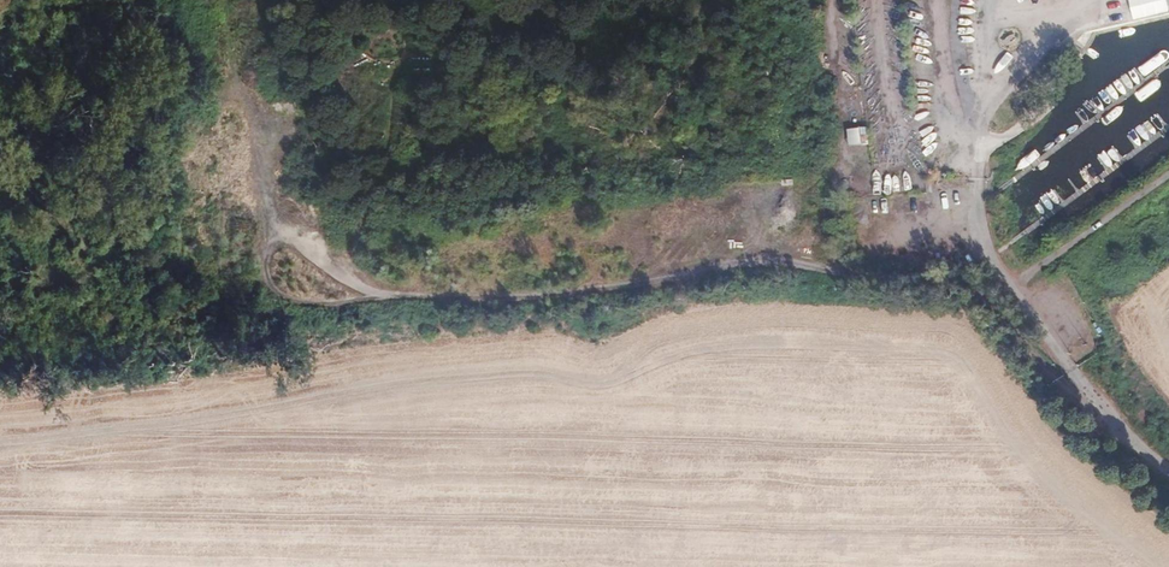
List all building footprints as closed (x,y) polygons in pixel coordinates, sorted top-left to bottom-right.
[(1134,20),(1168,11),(1168,10),(1166,0),(1129,0),(1134,20)] [(866,128),(848,128),(848,144),(866,144),(866,128)]
